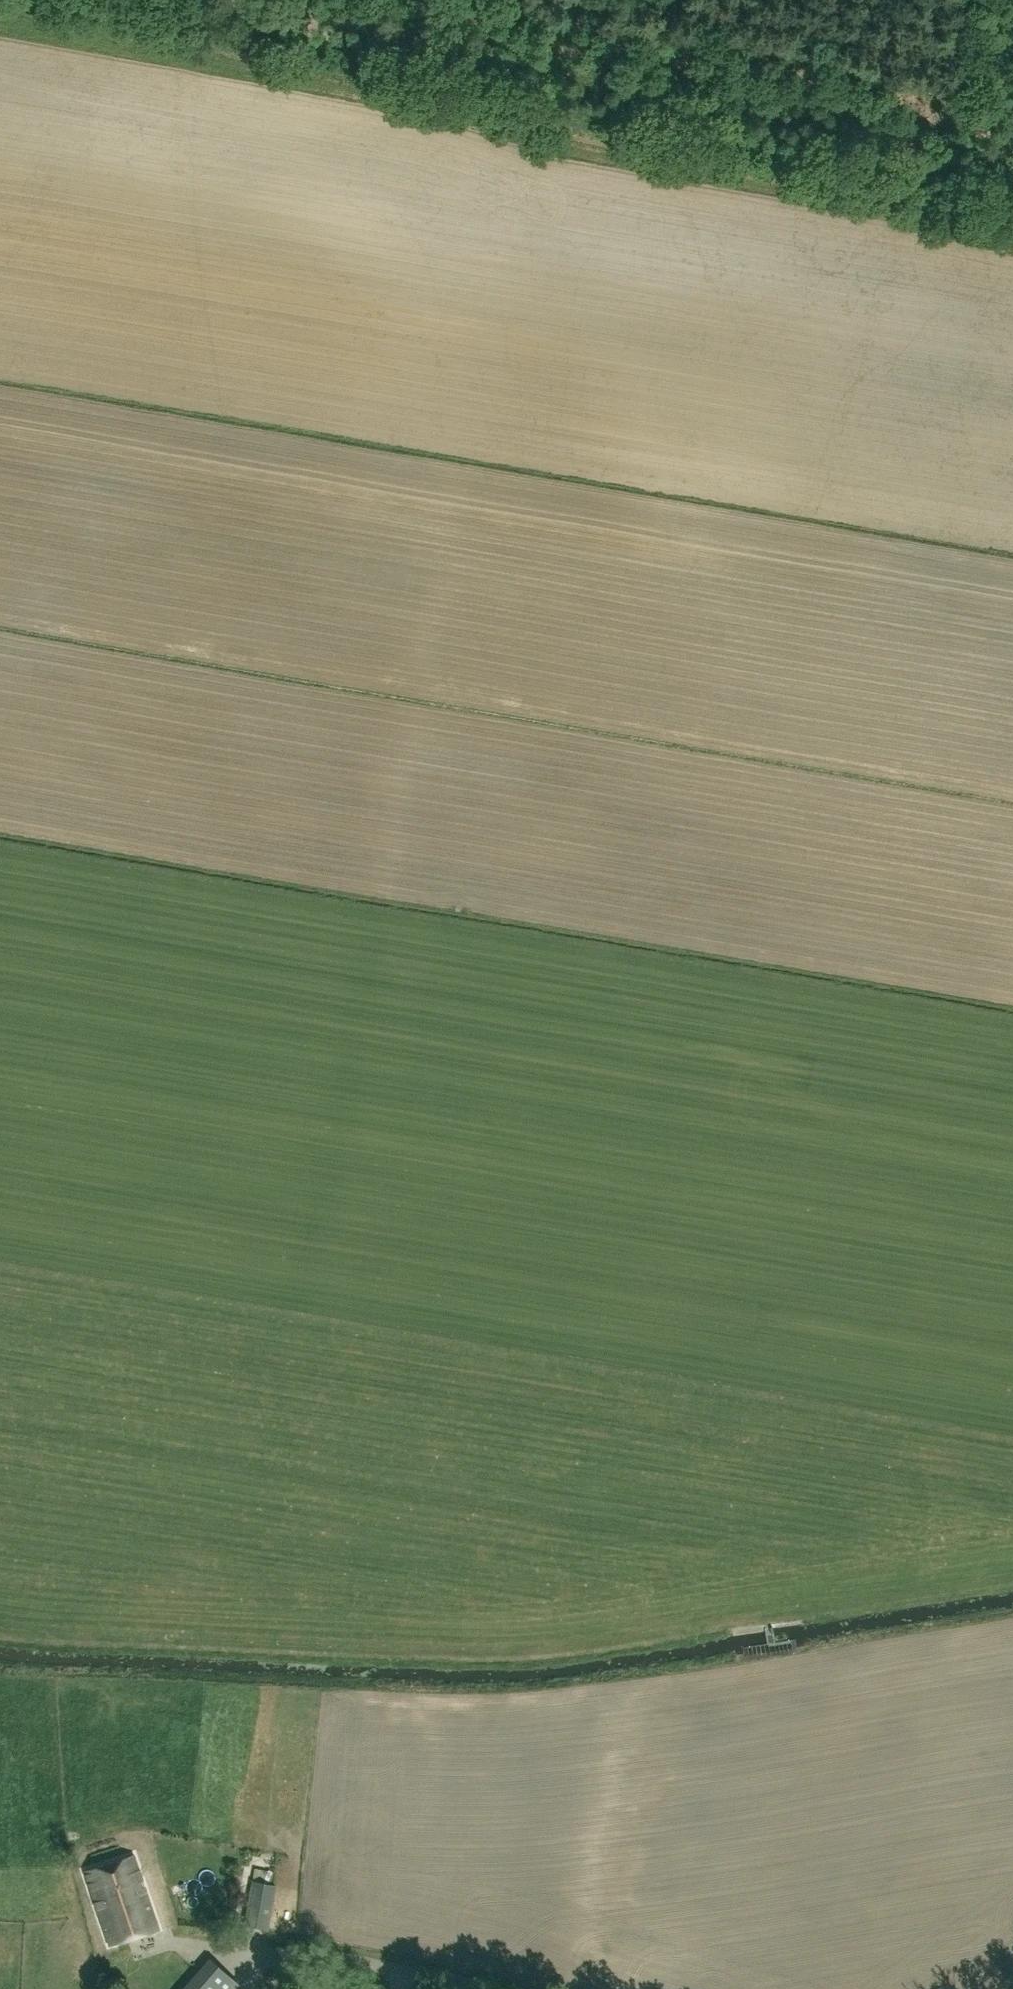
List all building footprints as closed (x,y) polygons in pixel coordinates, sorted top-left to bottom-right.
[(110,1946),(158,1929),(132,1854),(84,1871),(110,1946)] [(244,1924),(267,1928),(275,1885),(252,1881),(244,1924)] [(198,1978),(189,1988),(210,1988),(198,1978)]
